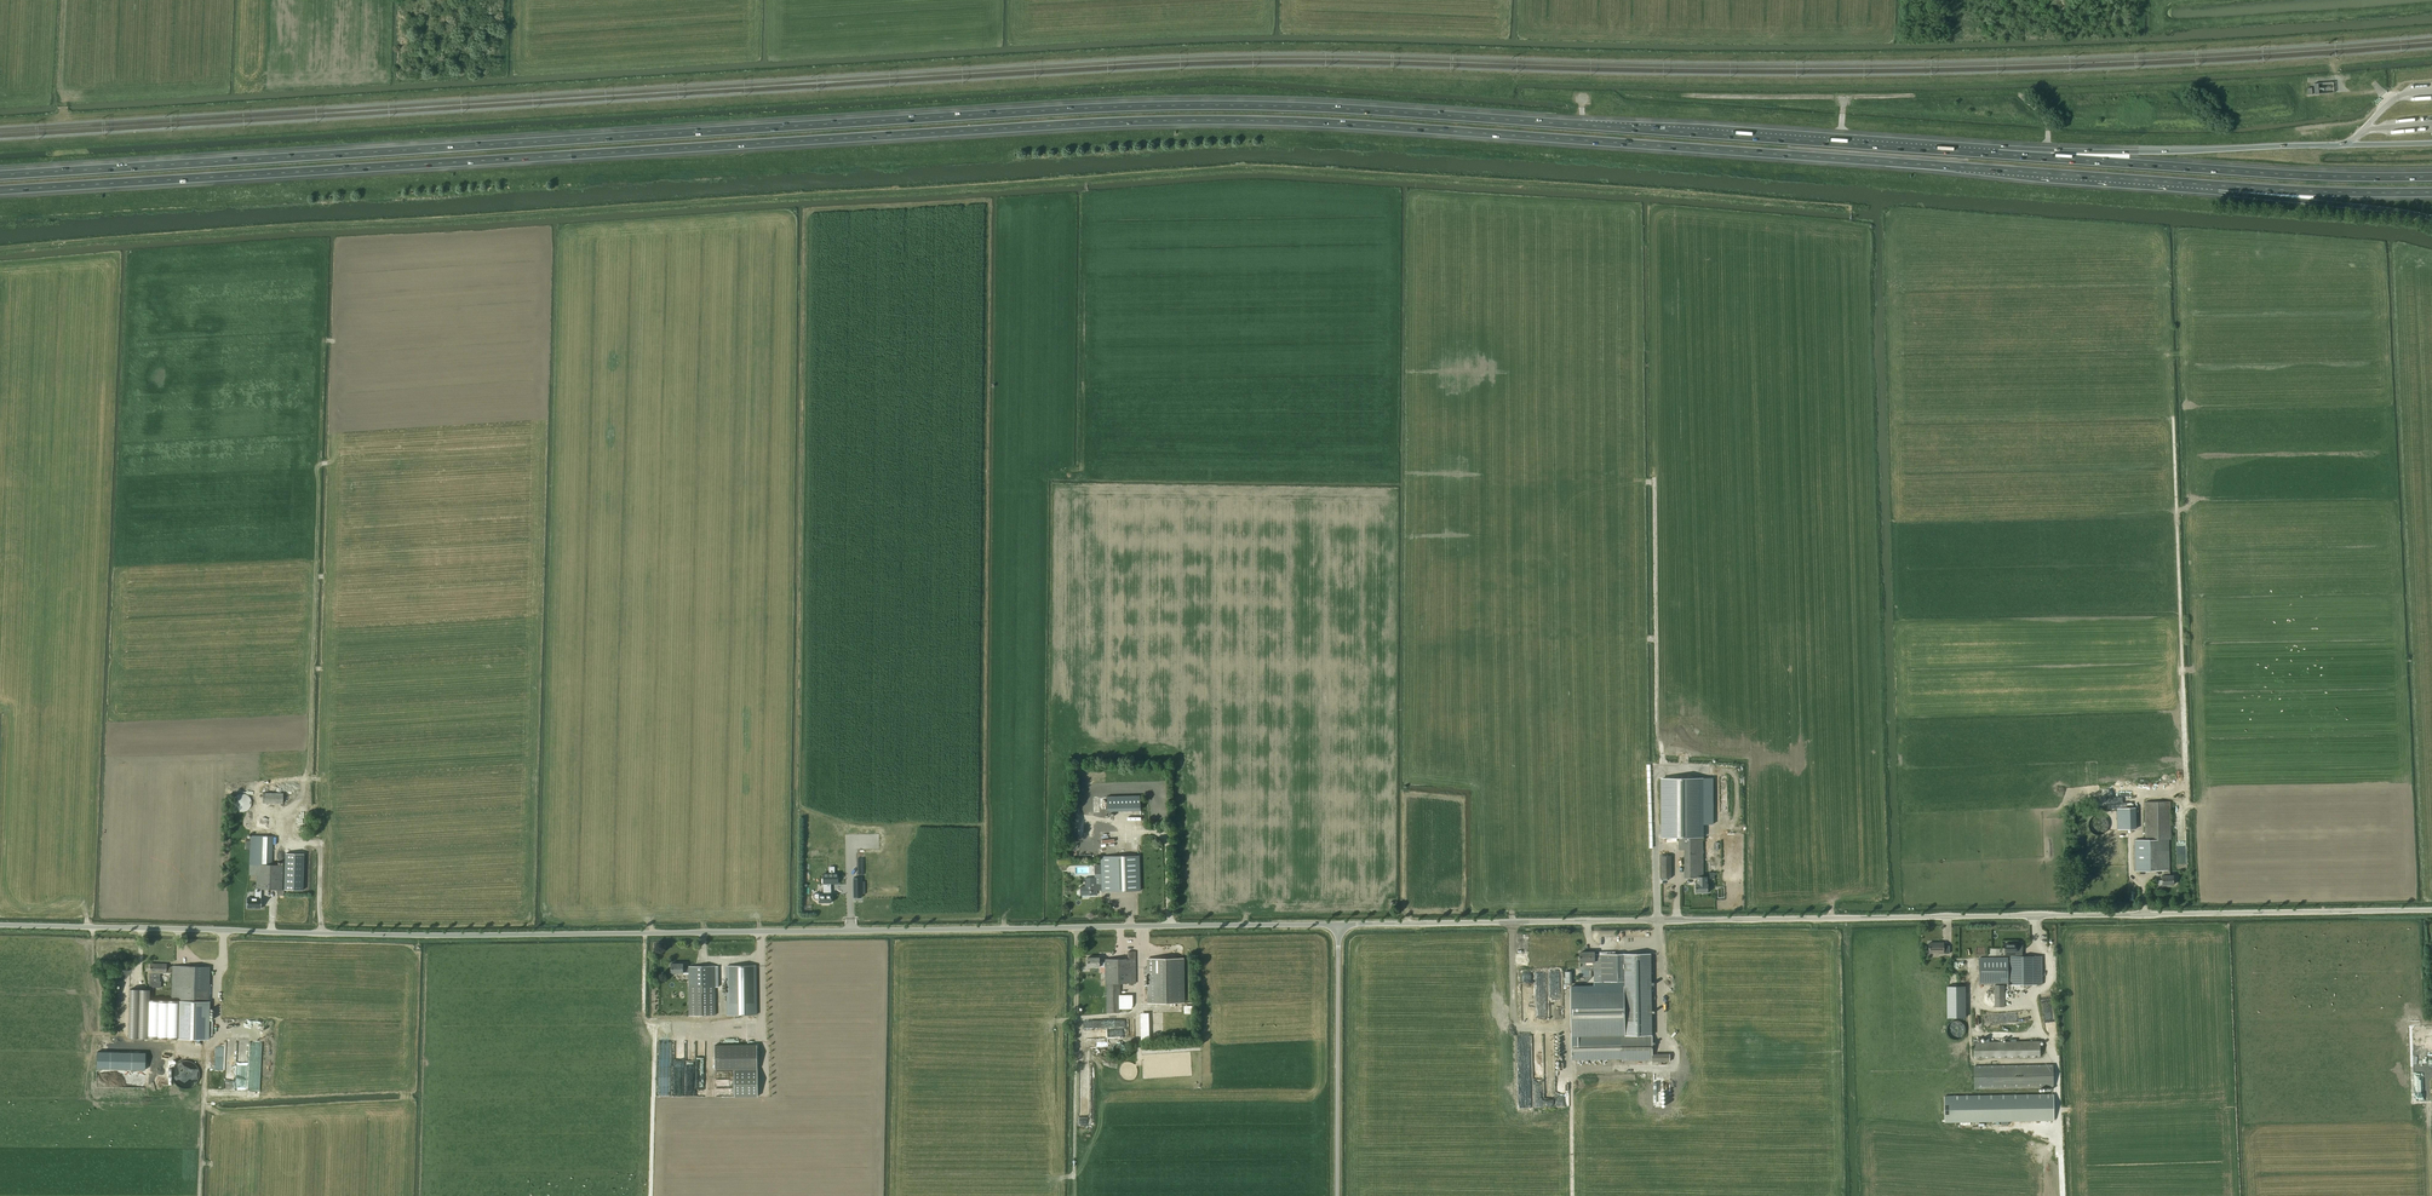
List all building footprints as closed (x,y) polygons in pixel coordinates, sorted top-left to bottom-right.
[(1694,778),(1667,779),(1667,831),(1689,831),(1689,819),(1690,819),(1691,831),(1703,831),(1703,818),(1694,818),(1694,778)] [(244,812),(246,811),(248,810),(250,808),(251,806),(251,804),(251,802),(251,800),(250,798),(249,796),(247,795),(246,794),(243,793),(241,793),(239,794),(237,795),(236,796),(234,798),(233,800),(233,802),(233,804),(234,806),(235,808),(236,809),(238,811),(240,811),(242,812),(244,812)] [(283,804),(283,793),(263,793),(263,803),(283,804)] [(1140,810),(1140,795),(1107,796),(1107,811),(1140,810)] [(2165,875),(2162,875),(2163,885),(2174,885),(2173,875),(2170,875),(2169,840),(2171,839),(2171,801),(2145,802),(2146,840),(2135,840),(2135,871),(2165,871),(2165,875)] [(2136,829),(2136,807),(2117,807),(2118,829),(2136,829)] [(901,836),(901,841),(911,840),(911,826),(896,826),(897,836),(901,836)] [(246,840),(246,849),(250,850),(249,875),(256,876),(256,890),(262,890),(277,891),(276,895),(284,895),(284,889),(282,889),(283,865),(272,865),(273,836),(250,835),(250,840),(246,840)] [(853,835),(846,846),(857,852),(863,840),(853,835)] [(1703,884),(1703,877),(1704,877),(1703,836),(1681,836),(1679,838),(1679,850),(1685,850),(1685,878),(1698,877),(1698,884),(1696,884),(1696,892),(1708,892),(1708,884),(1703,884)] [(287,853),(287,890),(306,890),(306,854),(287,853)] [(1085,886),(1080,886),(1080,895),(1096,895),(1096,890),(1101,890),(1101,891),(1140,890),(1139,855),(1109,856),(1100,856),(1101,874),(1095,874),(1095,877),(1084,878),(1085,886)] [(1671,856),(1661,856),(1662,878),(1672,878),(1671,856)] [(815,893),(814,895),(814,898),(815,899),(819,899),(819,903),(831,902),(831,894),(831,889),(831,884),(838,883),(838,873),(824,873),(824,894),(819,894),(819,893),(815,893)] [(246,898),(246,910),(262,910),(262,898),(261,898),(262,890),(256,890),(255,890),(254,898),(246,898)] [(277,897),(277,905),(298,905),(298,897),(277,897)] [(1930,943),(1930,952),(1940,952),(1940,953),(1943,953),(1949,953),(1950,946),(1943,946),(1943,943),(1930,943)] [(2016,944),(2005,944),(2005,955),(2012,955),(2012,956),(2016,956),(2016,944)] [(1087,957),(1087,967),(1099,967),(1099,966),(1105,966),(1105,984),(1106,984),(1106,1013),(1121,1012),(1120,983),(1136,983),(1135,951),(1127,951),(1127,958),(1104,958),(1104,961),(1099,961),(1099,957),(1087,957)] [(1594,983),(1574,984),(1575,1060),(1578,1060),(1578,1036),(1615,1036),(1615,1034),(1619,1034),(1619,1035),(1652,1035),(1651,953),(1600,954),(1600,955),(1595,955),(1595,952),(1580,952),(1580,962),(1594,962),(1594,966),(1597,966),(1597,970),(1594,970),(1594,983)] [(2008,957),(1979,957),(1979,983),(2004,983),(2009,983),(2008,980),(2011,980),(2011,996),(2024,996),(2024,985),(2042,984),(2042,956),(2016,956),(2012,956),(2011,956),(2010,956),(2010,960),(2008,960),(2008,957)] [(1148,959),(1148,1002),(1183,1002),(1183,958),(1148,959)] [(129,1030),(129,1038),(208,1040),(210,967),(172,966),(167,966),(167,964),(150,963),(149,987),(161,987),(161,981),(160,981),(160,972),(167,973),(172,973),(171,1001),(150,1000),(150,990),(130,989),(129,1030)] [(683,963),(682,963),(671,964),(671,973),(683,973),(683,972),(688,972),(689,991),(690,991),(690,1015),(704,1015),(704,991),(715,991),(715,966),(688,966),(688,967),(683,967),(683,963)] [(726,965),(727,1015),(757,1015),(756,985),(761,985),(761,965),(726,965)] [(1964,1012),(1964,984),(1950,984),(1950,1012),(1964,1012)] [(2005,985),(1995,985),(1995,1007),(2005,1007),(2005,985)] [(1578,1036),(1578,1060),(1623,1059),(1623,1061),(1653,1061),(1653,1062),(1670,1062),(1670,1053),(1653,1054),(1652,1035),(1619,1035),(1619,1034),(1615,1034),(1615,1036),(1578,1036)] [(247,1089),(248,1054),(237,1053),(237,1040),(226,1040),(225,1088),(247,1089)] [(2040,1057),(2040,1041),(1974,1042),(1974,1058),(2040,1057)] [(1120,1057),(1122,1056),(1123,1055),(1124,1054),(1125,1052),(1126,1050),(1126,1049),(1125,1047),(1124,1045),(1123,1044),(1121,1043),(1119,1043),(1118,1043),(1116,1044),(1114,1044),(1113,1046),(1112,1047),(1112,1049),(1112,1051),(1112,1053),(1113,1054),(1115,1055),(1116,1056),(1118,1057),(1120,1057)] [(715,1070),(734,1069),(735,1097),(758,1096),(757,1045),(715,1045),(715,1070)] [(139,1055),(96,1054),(96,1071),(145,1073),(145,1070),(139,1070),(139,1055)] [(215,1055),(215,1069),(223,1069),(223,1055),(215,1055)] [(173,1071),(172,1075),(173,1080),(175,1084),(179,1088),(184,1089),(188,1089),(193,1088),(197,1085),(199,1081),(200,1077),(200,1072),(198,1068),(195,1065),(192,1062),(187,1061),(183,1062),(179,1063),(175,1066),(173,1071)] [(2054,1063),(1974,1065),(1974,1088),(2054,1086),(2054,1063)] [(1544,1069),(1544,1077),(1553,1077),(1553,1069),(1544,1069)] [(2052,1094),(1933,1095),(1933,1118),(2053,1116),(2052,1094)]
